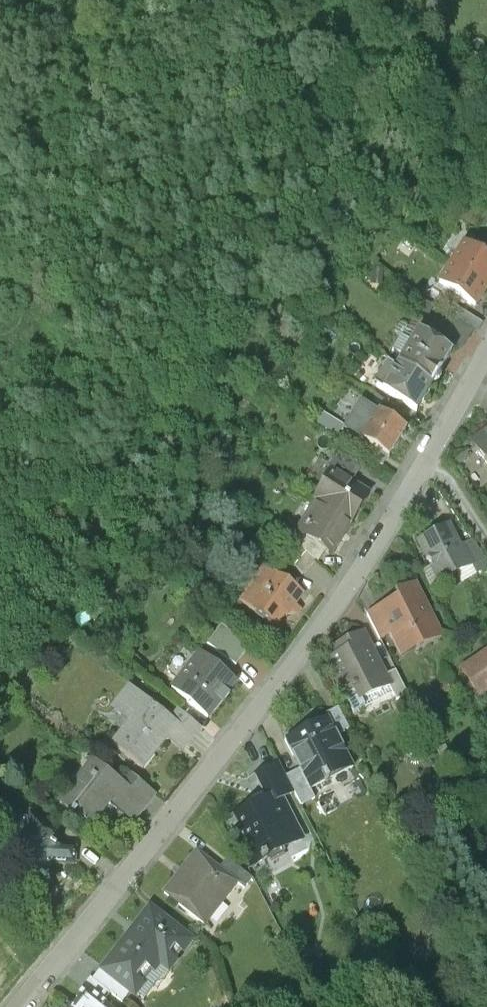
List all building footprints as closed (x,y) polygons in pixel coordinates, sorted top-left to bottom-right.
[(448,0),(430,0),(428,2),(442,14),(451,3),(448,0)] [(451,268),(486,290),(486,262),(464,247),(451,268)] [(486,290),(451,268),(438,288),(474,311),(486,290)] [(453,323),(472,334),(476,336),(482,326),(455,309),(448,319),(453,323)] [(442,342),(461,353),(472,334),(453,323),(442,342)] [(418,335),(397,367),(431,389),(452,357),(418,335)] [(388,375),(378,390),(415,414),(431,389),(397,367),(391,377),(388,375)] [(361,403),(344,431),(367,445),(388,458),(405,430),(361,403)] [(339,428),(324,418),(317,427),(333,438),(339,428)] [(469,446),(486,470),(486,433),(469,446)] [(382,468),(388,458),(367,445),(361,456),(382,468)] [(362,466),(336,450),(324,468),(330,471),(351,484),(362,466)] [(311,501),(315,503),(349,523),(367,494),(351,484),(330,471),(311,501)] [(349,523),(315,503),(297,532),(330,553),(349,523)] [(420,545),(430,564),(432,562),(436,570),(433,572),(442,588),(476,571),(481,580),(486,577),(486,560),(479,544),(466,551),(453,527),(420,545)] [(303,576),(315,561),(292,541),(279,555),(303,576)] [(287,615),(302,594),(263,566),(237,602),(274,628),(285,613),(287,615)] [(402,606),(372,621),(385,647),(396,642),(407,663),(448,643),(422,588),(399,600),(402,606)] [(207,645),(235,667),(250,647),(221,626),(207,645)] [(346,701),(349,699),(359,719),(369,714),(365,704),(393,691),(395,689),(390,680),(369,636),(325,658),(346,701)] [(236,683),(196,652),(168,688),(208,719),(236,683)] [(464,673),(483,700),(486,698),(486,657),(464,673)] [(149,662),(136,662),(135,670),(149,671),(149,662)] [(400,675),(390,680),(395,689),(393,691),(400,706),(412,700),(400,675)] [(169,719),(126,687),(110,708),(128,723),(112,744),(142,768),(164,739),(182,753),(201,728),(176,709),(169,719)] [(331,720),(332,723),(341,742),(353,736),(342,714),(331,720)] [(290,743),(305,774),(315,794),(357,774),(341,742),(332,723),(290,743)] [(121,785),(92,762),(57,805),(70,815),(73,812),(90,826),(107,804),(133,824),(156,796),(129,775),(121,785)] [(256,782),(267,804),(275,801),(278,808),(288,803),(298,798),(290,782),(283,769),(256,782)] [(305,774),(290,782),(298,798),(304,811),(319,804),(315,794),(305,774)] [(267,804),(237,819),(250,846),(244,849),(254,870),(308,844),(288,803),(278,808),(275,801),(267,804)] [(61,849),(49,840),(55,834),(28,812),(0,848),(38,878),(48,866),(73,866),(73,850),(61,849)] [(224,874),(199,855),(166,897),(209,931),(242,889),(224,874)] [(231,865),(224,874),(242,889),(246,892),(253,883),(231,865)] [(187,943),(149,913),(105,970),(123,984),(134,993),(159,962),(167,969),(187,943)] [(123,984),(105,970),(102,968),(92,980),(110,994),(113,997),(123,984)] [(102,1004),(110,994),(92,980),(90,979),(82,989),(84,990),(84,989),(102,1004)] [(84,990),(70,1006),(106,1006),(102,1004),(84,989),(84,990)]
